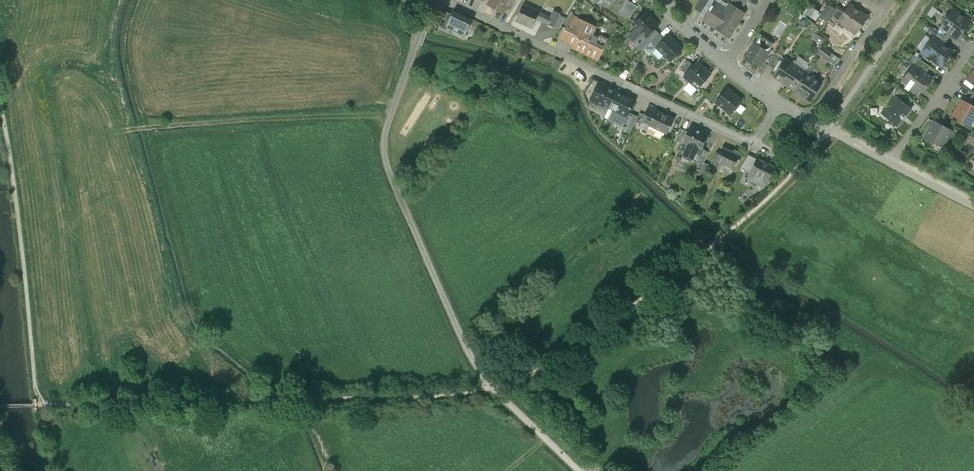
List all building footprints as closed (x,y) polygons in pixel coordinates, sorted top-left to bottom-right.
[(488,5),(496,10),(501,0),(491,0),(488,5)] [(496,10),(503,14),(511,1),(512,0),(501,0),(496,10)] [(626,0),(619,12),(630,19),(637,7),(626,0)] [(695,9),(701,13),(709,0),(701,0),(695,9)] [(729,4),(741,11),(748,0),(732,0),(729,4)] [(726,9),(715,2),(712,7),(711,6),(709,10),(703,21),(713,28),(729,38),(744,13),(741,11),(729,4),(726,9)] [(539,12),(523,5),(516,20),(532,28),(536,19),(539,13),(539,12)] [(867,17),(850,5),(845,13),(841,18),(845,22),(843,25),(855,34),(858,29),(859,30),(864,24),(862,23),(867,17)] [(829,6),(820,17),(826,22),(835,10),(829,6)] [(805,15),(817,20),(820,11),(808,7),(805,15)] [(835,10),(826,22),(833,26),(840,17),(841,18),(845,13),(837,7),(835,10)] [(969,23),(952,10),(948,16),(946,16),(943,19),(944,21),(944,22),(940,27),(951,35),(957,40),(958,37),(960,38),(962,38),(963,37),(964,35),(963,33),(962,33),(969,23)] [(445,27),(451,15),(444,11),(437,26),(446,30),(447,28),(445,27)] [(548,24),(547,24),(554,27),(559,15),(560,14),(554,11),(550,18),(548,24)] [(464,36),(472,21),(453,12),(451,15),(445,27),(447,28),(464,36)] [(644,12),(632,25),(636,28),(629,36),(638,45),(646,38),(654,30),(658,26),(644,12)] [(550,18),(539,13),(536,19),(548,24),(550,18)] [(566,18),(559,15),(554,27),(559,29),(566,18)] [(572,16),(565,31),(571,34),(577,22),(578,23),(580,19),(572,16)] [(607,41),(586,30),(588,27),(578,23),(577,22),(571,34),(568,42),(573,45),(572,47),(598,60),(607,41)] [(951,35),(940,27),(936,33),(947,41),(951,35)] [(646,38),(638,45),(643,50),(650,42),(658,34),(654,30),(646,38)] [(947,41),(936,33),(932,38),(944,47),(948,42),(947,41)] [(664,39),(658,34),(650,42),(656,48),(664,39)] [(682,50),(668,35),(664,39),(656,48),(671,62),(682,50)] [(774,44),(761,35),(755,43),(769,52),(770,50),(774,44)] [(944,47),(932,38),(922,53),(941,67),(952,52),(944,47)] [(755,43),(745,58),(759,67),(762,62),(769,52),(755,43)] [(831,53),(822,47),(818,53),(827,60),(831,53)] [(769,52),(762,62),(768,66),(776,54),(770,50),(769,52)] [(768,66),(774,70),(782,57),(776,53),(776,54),(768,66)] [(793,65),(785,59),(773,77),(794,90),(805,73),(803,72),(808,64),(798,58),(795,62),(794,61),(793,64),(794,64),(793,65)] [(930,67),(917,59),(913,65),(925,73),(930,67)] [(688,61),(680,70),(685,74),(693,66),(688,61)] [(711,75),(696,62),(693,66),(685,74),(684,76),(698,89),(711,75)] [(925,73),(913,65),(905,76),(910,80),(907,84),(911,87),(909,90),(917,95),(922,89),(924,90),(933,79),(925,73)] [(810,76),(805,73),(794,90),(810,101),(821,83),(819,82),(818,80),(812,76),(810,76)] [(588,87),(595,90),(598,84),(592,81),(588,87)] [(616,93),(598,84),(595,90),(590,101),(591,101),(603,107),(603,105),(609,108),(616,93)] [(584,94),(588,106),(591,101),(590,101),(595,90),(588,87),(584,94)] [(742,101),(727,89),(715,103),(730,115),(742,101)] [(912,101),(898,89),(893,96),(895,97),(896,97),(907,106),(912,101)] [(634,101),(616,93),(609,108),(615,111),(627,117),(627,116),(629,113),(634,101)] [(907,106),(896,97),(895,97),(885,109),(887,111),(884,116),(896,126),(901,120),(902,120),(905,116),(905,115),(910,109),(907,106)] [(961,100),(953,116),(970,126),(973,119),(973,107),(968,104),(961,100)] [(674,120),(656,111),(655,112),(648,109),(645,116),(652,119),(649,126),(656,129),(667,134),(674,120)] [(627,117),(615,111),(610,121),(625,128),(631,117),(627,116),(627,117)] [(637,117),(629,113),(627,116),(631,117),(625,128),(623,131),(629,134),(634,124),(637,117)] [(645,116),(639,114),(637,117),(634,124),(640,127),(645,116)] [(645,116),(640,127),(647,130),(649,126),(652,119),(645,116)] [(951,131),(928,119),(921,129),(928,132),(925,138),(942,147),(951,131)] [(656,129),(649,126),(647,130),(646,132),(653,136),(656,129)] [(708,136),(694,129),(689,127),(687,132),(682,142),(683,143),(688,145),(687,147),(688,147),(686,152),(694,155),(695,153),(699,156),(700,156),(703,150),(703,149),(702,148),(708,136)] [(687,132),(680,129),(674,141),(682,144),(683,143),(682,142),(687,132)] [(928,132),(921,129),(918,134),(925,138),(928,132)] [(733,152),(722,147),(719,155),(716,153),(711,163),(718,167),(720,164),(732,170),(739,155),(740,154),(733,151),(733,152)] [(703,150),(700,156),(699,156),(696,162),(703,165),(703,164),(709,153),(703,150)] [(775,167),(756,159),(750,173),(768,182),(775,167)] [(703,165),(698,175),(705,178),(710,167),(703,164),(703,165)] [(742,178),(736,174),(729,186),(735,189),(742,178)]
